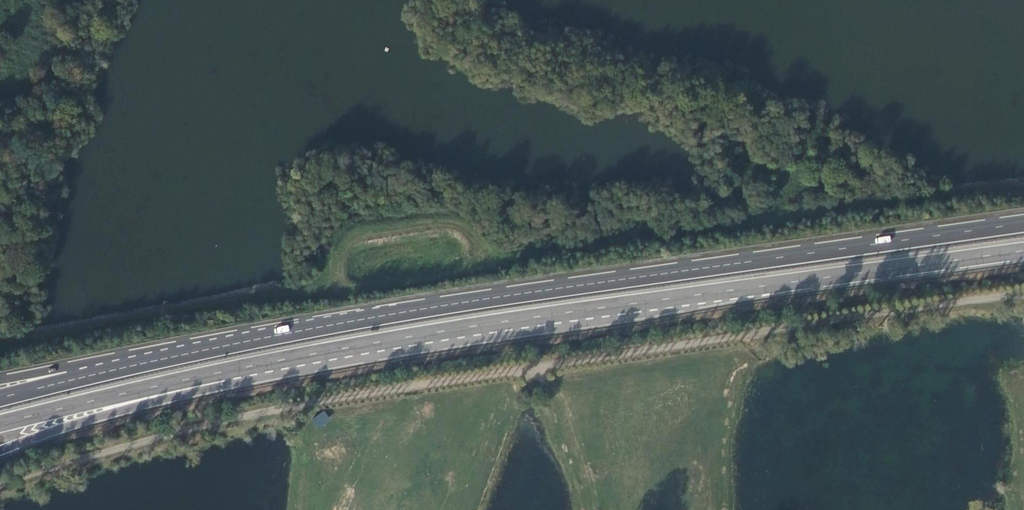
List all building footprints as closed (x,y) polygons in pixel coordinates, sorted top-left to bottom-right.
[(318,429),(331,420),(324,411),(311,419),(318,429)]
